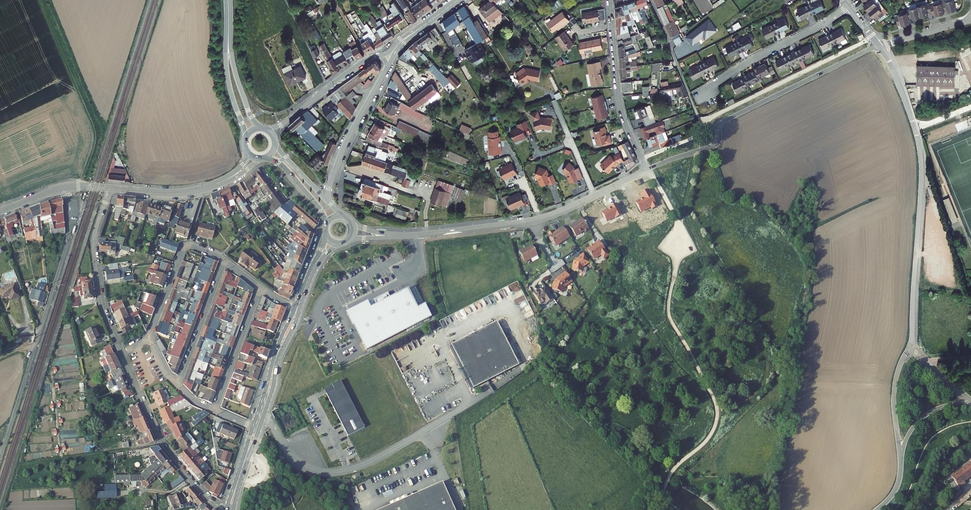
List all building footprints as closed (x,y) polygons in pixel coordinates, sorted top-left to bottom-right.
[(417,19),(405,0),(398,0),(402,7),(413,23),(417,19)] [(423,15),(427,12),(418,0),(417,0),(416,1),(414,2),(423,15)] [(428,0),(418,0),(427,12),(433,8),(428,0)] [(490,22),(502,12),(498,7),(496,5),(495,4),(492,0),(491,0),(488,2),(480,8),(490,22)] [(644,21),(635,0),(627,3),(632,16),(637,14),(639,17),(641,24),(645,23),(644,21)] [(644,21),(647,20),(645,16),(644,16),(643,14),(644,13),(643,9),(645,8),(644,6),(648,4),(646,0),(636,0),(635,0),(644,21)] [(724,0),(719,0),(712,5),(715,8),(725,1),(724,0)] [(807,2),(808,4),(813,14),(825,8),(820,0),(811,0),(807,2)] [(868,11),(880,3),(878,0),(863,0),(866,3),(865,4),(863,5),(868,11)] [(944,13),(944,11),(944,10),(941,0),(936,0),(929,2),(929,3),(931,11),(932,12),(932,14),(936,13),(936,14),(937,15),(944,13)] [(956,9),(953,0),(941,0),(944,10),(947,9),(948,10),(948,12),(956,9)] [(414,1),(410,4),(419,18),(423,15),(414,2),(414,1)] [(388,15),(383,18),(388,26),(389,28),(404,19),(399,10),(394,2),(392,4),(393,5),(390,7),(393,11),(388,15)] [(880,3),(868,11),(873,18),(875,17),(876,16),(878,19),(880,22),(885,17),(884,15),(886,13),(887,12),(882,5),(880,2),(880,3)] [(632,16),(627,3),(623,5),(626,18),(628,24),(628,25),(632,24),(635,23),(634,19),(632,16)] [(913,19),(920,17),(917,7),(916,3),(908,5),(910,9),(906,10),(907,13),(908,18),(912,17),(912,18),(913,19)] [(928,12),(931,11),(929,3),(917,7),(920,17),(928,15),(928,13),(928,12)] [(673,21),(666,4),(665,5),(658,8),(665,24),(673,21)] [(813,14),(808,4),(797,10),(799,14),(796,16),(798,21),(802,20),(813,14)] [(618,41),(631,36),(628,25),(628,24),(621,25),(621,19),(626,18),(623,5),(615,8),(616,28),(618,39),(618,41)] [(383,18),(388,15),(383,6),(381,7),(378,9),(383,18)] [(479,42),(484,39),(474,21),(470,15),(465,6),(452,15),(444,21),(447,28),(449,31),(464,20),(478,43),(479,42)] [(605,9),(581,13),(583,23),(583,24),(586,24),(605,20),(605,9)] [(566,23),(570,21),(563,11),(547,23),(553,31),(566,22),(566,23)] [(346,15),(351,25),(356,22),(354,19),(351,13),(346,15)] [(902,26),(910,23),(908,19),(908,18),(907,13),(895,16),(897,24),(901,23),(901,24),(902,26)] [(386,42),(392,38),(385,28),(380,20),(377,22),(373,17),(372,17),(370,14),(367,16),(375,27),(386,42)] [(474,21),(484,39),(489,36),(479,18),(474,21)] [(778,33),(789,28),(784,18),(773,24),(778,33)] [(466,50),(478,43),(464,20),(449,31),(451,36),(456,45),(460,42),(465,50),(466,50)] [(673,21),(665,24),(671,37),(672,36),(673,40),(680,36),(678,34),(679,33),(674,20),(673,21)] [(708,20),(686,37),(693,46),(704,37),(706,39),(717,31),(708,20)] [(566,23),(566,22),(553,31),(554,33),(566,23)] [(735,30),(741,26),(738,22),(732,25),(735,30)] [(367,23),(364,25),(369,32),(363,36),(365,39),(365,41),(371,51),(375,48),(371,42),(373,41),(377,38),(372,29),(370,28),(367,23)] [(437,26),(444,39),(451,36),(449,31),(447,28),(445,30),(441,23),(437,26)] [(762,29),(767,39),(778,33),(773,24),(762,29)] [(321,36),(314,25),(309,28),(315,39),(321,36)] [(385,28),(392,38),(395,36),(389,28),(388,26),(385,28)] [(437,26),(435,27),(439,34),(443,40),(444,39),(437,26)] [(372,29),(377,38),(373,41),(377,47),(386,42),(375,27),(372,29)] [(432,37),(433,38),(434,38),(439,34),(435,27),(429,32),(432,37)] [(842,28),(830,34),(835,44),(842,40),(846,38),(842,28)] [(618,41),(619,48),(625,46),(624,44),(637,40),(636,38),(641,36),(644,34),(649,46),(647,47),(647,48),(654,46),(653,42),(647,30),(639,33),(631,36),(618,41)] [(565,50),(574,44),(564,31),(555,37),(565,50)] [(431,43),(432,44),(435,42),(433,38),(432,37),(429,32),(424,35),(430,43),(431,43)] [(737,42),(742,51),(753,46),(751,41),(754,39),(751,33),(748,35),(748,36),(740,40),(738,35),(734,36),(735,37),(737,42)] [(363,36),(362,34),(360,35),(362,38),(359,40),(367,53),(371,51),(365,41),(365,39),(363,36)] [(824,49),(835,44),(830,34),(819,40),(824,49)] [(424,35),(418,40),(422,45),(424,48),(428,45),(429,46),(432,44),(431,43),(430,43),(424,35)] [(493,42),(489,36),(484,39),(488,45),(493,42)] [(673,40),(676,45),(683,42),(680,36),(673,40)] [(654,46),(655,47),(667,42),(665,37),(653,42),(654,46)] [(585,52),(603,49),(601,38),(593,39),(594,41),(579,44),(581,53),(582,53),(582,57),(586,56),(585,52)] [(418,40),(414,43),(421,50),(424,48),(422,45),(418,40)] [(355,54),(358,59),(364,55),(356,41),(349,44),(351,47),(344,51),(348,58),(355,54)] [(486,53),(479,42),(478,43),(466,50),(468,53),(467,54),(469,58),(470,57),(473,61),(486,53)] [(730,57),(742,51),(737,42),(734,43),(723,49),(725,54),(728,52),(730,57)] [(330,69),(334,75),(340,70),(332,56),(324,43),(319,46),(327,59),(332,68),(330,69)] [(421,50),(414,43),(398,58),(407,62),(409,58),(414,54),(418,58),(420,55),(425,60),(428,58),(421,50)] [(620,57),(637,52),(634,44),(634,43),(632,44),(634,49),(625,52),(625,49),(627,48),(626,46),(625,46),(619,48),(620,57)] [(810,44),(799,49),(803,59),(815,53),(810,44)] [(320,54),(317,48),(311,51),(314,57),(320,54)] [(803,59),(799,49),(788,55),(793,64),(803,59)] [(342,52),(340,51),(332,56),(340,70),(344,68),(343,67),(349,63),(344,54),(343,54),(342,52)] [(620,57),(620,67),(631,66),(637,65),(637,61),(631,61),(630,61),(629,61),(629,57),(631,57),(641,55),(640,51),(637,52),(620,57)] [(781,70),(793,64),(788,55),(777,60),(781,70)] [(719,67),(714,57),(703,63),(707,73),(719,67)] [(376,60),(359,73),(364,79),(374,71),(378,75),(383,68),(376,60)] [(592,86),(604,83),(603,78),(602,78),(600,68),(601,68),(600,61),(588,64),(589,70),(590,70),(591,76),(590,77),(592,86)] [(696,78),(707,73),(703,63),(691,69),(696,78)] [(766,63),(755,69),(756,70),(760,78),(776,70),(773,65),(768,68),(766,63)] [(443,85),(444,86),(451,81),(447,78),(443,74),(434,64),(429,69),(438,79),(440,81),(443,85)] [(291,65),(283,69),(285,73),(293,69),(291,65)] [(638,69),(637,65),(631,66),(620,67),(622,81),(631,80),(631,77),(632,77),(631,70),(638,69)] [(918,84),(956,87),(957,68),(919,65),(918,84)] [(305,76),(299,66),(293,69),(285,73),(290,84),(305,76)] [(525,67),(516,74),(518,77),(517,78),(522,84),(528,80),(529,79),(539,80),(540,70),(527,68),(526,69),(525,67)] [(745,75),(746,77),(750,85),(761,80),(760,78),(756,70),(745,75)] [(451,74),(447,78),(451,81),(456,87),(460,83),(451,74)] [(361,81),(356,75),(340,87),(344,94),(361,81)] [(750,85),(746,77),(734,83),(738,92),(750,86),(750,85)] [(368,88),(373,82),(368,79),(364,86),(368,88)] [(399,87),(395,81),(391,79),(388,86),(390,87),(388,92),(400,99),(403,93),(399,87)] [(631,80),(622,81),(623,91),(635,90),(634,84),(642,83),(643,94),(649,93),(650,79),(632,81),(632,80),(631,80)] [(677,83),(651,88),(651,93),(661,92),(662,96),(666,95),(673,94),(672,90),(680,89),(677,83)] [(683,83),(677,83),(680,89),(672,90),(673,94),(677,93),(679,97),(682,96),(683,98),(688,96),(683,83)] [(403,84),(399,87),(403,93),(414,109),(429,98),(438,92),(432,84),(423,91),(421,89),(411,96),(403,84)] [(346,96),(344,94),(340,87),(328,95),(334,101),(336,104),(346,96)] [(356,95),(353,91),(346,96),(336,104),(343,111),(350,119),(357,108),(353,105),(356,102),(352,98),(356,95)] [(438,92),(429,98),(432,102),(441,96),(438,92)] [(591,98),(595,109),(607,105),(606,101),(604,101),(603,95),(591,98)] [(384,109),(394,115),(399,107),(403,109),(403,110),(423,120),(425,115),(414,109),(391,97),(384,109)] [(336,104),(334,101),(328,106),(327,105),(322,110),(332,120),(339,113),(340,114),(343,111),(336,104)] [(517,106),(519,112),(525,110),(526,109),(523,103),(517,106)] [(595,109),(598,119),(609,116),(607,109),(608,109),(607,105),(595,109)] [(645,126),(656,123),(649,105),(634,110),(637,119),(642,117),(645,126)] [(312,126),(318,120),(308,110),(301,115),(312,126)] [(340,114),(339,113),(332,120),(331,121),(333,123),(342,116),(340,114)] [(308,129),(312,126),(301,115),(290,125),(294,130),(296,129),(318,151),(324,145),(308,129)] [(541,119),(539,115),(532,118),(537,130),(542,128),(551,129),(553,118),(547,118),(547,119),(541,118),(541,119)] [(529,127),(526,120),(517,124),(518,127),(510,130),(515,141),(521,139),(521,140),(527,137),(523,129),(529,127)] [(645,126),(640,128),(642,133),(643,133),(643,134),(643,135),(644,139),(647,137),(650,137),(648,132),(656,130),(657,134),(665,131),(664,127),(665,126),(663,120),(656,123),(645,126)] [(384,135),(385,135),(387,136),(391,128),(384,124),(381,123),(380,125),(378,124),(376,123),(372,129),(384,135)] [(404,136),(406,131),(403,130),(400,128),(397,127),(394,126),(392,130),(400,133),(399,134),(404,136)] [(607,132),(605,126),(598,128),(598,130),(593,131),(595,137),(598,145),(603,143),(603,144),(605,145),(612,143),(610,134),(606,135),(605,132),(607,132)] [(384,147),(398,152),(399,149),(394,147),(382,142),(385,137),(384,137),(384,135),(372,129),(365,140),(370,142),(384,147)] [(463,131),(461,130),(459,135),(470,139),(469,138),(463,135),(465,132),(463,131)] [(490,154),(501,153),(500,144),(501,144),(501,141),(500,141),(500,136),(498,136),(498,131),(491,131),(492,137),(489,137),(489,146),(489,147),(489,151),(490,151),(490,154)] [(650,137),(647,137),(650,147),(659,144),(661,147),(673,142),(671,137),(668,139),(666,131),(657,134),(657,135),(650,137)] [(634,160),(637,159),(628,141),(618,146),(620,149),(624,147),(630,158),(624,161),(627,170),(636,163),(634,160)] [(328,148),(333,153),(337,144),(331,142),(328,148)] [(369,144),(366,155),(385,161),(386,160),(380,157),(383,149),(369,144)] [(329,162),(333,153),(328,148),(326,153),(321,157),(326,162),(329,164),(329,162)] [(310,163),(318,170),(322,165),(321,164),(325,161),(326,162),(321,157),(317,153),(314,156),(316,157),(310,163)] [(618,163),(623,160),(620,153),(612,157),(611,155),(601,165),(608,173),(613,168),(612,168),(615,165),(615,166),(618,163)] [(366,155),(362,164),(384,171),(387,162),(386,162),(385,161),(366,155)] [(502,167),(500,168),(505,177),(507,176),(508,176),(512,174),(517,171),(518,174),(519,173),(513,161),(505,165),(505,164),(501,166),(502,167)] [(112,162),(107,179),(109,180),(109,181),(132,183),(126,170),(115,169),(115,164),(112,162)] [(387,162),(384,171),(405,179),(408,169),(387,162)] [(567,172),(571,182),(583,177),(579,167),(576,168),(575,166),(569,162),(563,170),(567,172)] [(557,181),(554,173),(550,175),(548,170),(547,170),(547,169),(539,166),(536,173),(537,175),(539,176),(540,178),(539,179),(540,181),(541,181),(543,184),(550,181),(550,183),(557,181)] [(250,175),(251,176),(255,182),(256,184),(259,182),(260,181),(258,179),(262,176),(260,175),(261,174),(257,169),(250,175)] [(414,181),(417,172),(408,169),(405,179),(403,185),(408,187),(409,185),(412,186),(414,181)] [(251,176),(243,182),(251,196),(257,190),(259,188),(258,186),(252,191),(250,187),(255,182),(251,176)] [(257,197),(260,200),(265,197),(262,193),(266,191),(264,188),(268,184),(262,176),(258,179),(260,181),(259,182),(259,183),(262,186),(259,188),(257,190),(259,193),(258,194),(259,196),(257,197)] [(380,188),(382,184),(365,178),(361,188),(379,194),(378,195),(390,199),(391,195),(383,192),(384,189),(380,188)] [(237,185),(246,200),(251,196),(243,182),(237,185)] [(265,220),(267,219),(259,208),(264,205),(265,207),(269,204),(268,203),(272,200),(270,197),(275,193),(268,184),(264,188),(266,191),(262,193),(265,197),(260,200),(253,205),(250,207),(256,216),(258,215),(260,214),(265,220)] [(460,202),(464,189),(456,186),(451,198),(460,202)] [(431,201),(446,206),(451,192),(435,187),(431,201)] [(388,204),(390,199),(378,195),(379,194),(361,188),(359,194),(371,198),(371,200),(378,203),(379,201),(388,204)] [(223,199),(228,212),(232,211),(228,202),(233,200),(233,198),(229,189),(218,193),(221,200),(223,199)] [(643,199),(635,202),(639,212),(650,207),(651,210),(656,208),(648,190),(640,194),(643,199)] [(225,214),(228,213),(228,212),(223,199),(221,200),(218,193),(211,196),(213,203),(216,201),(220,210),(223,209),(225,214)] [(268,203),(269,204),(275,212),(284,205),(275,193),(270,197),(272,200),(268,203)] [(524,202),(521,196),(520,194),(506,199),(510,209),(513,208),(513,209),(525,204),(524,202)] [(117,205),(118,197),(114,196),(111,199),(110,204),(117,205)] [(241,215),(243,219),(252,214),(241,197),(237,200),(245,212),(241,215)] [(944,199),(947,211),(952,210),(949,198),(944,199)] [(59,199),(47,202),(50,216),(51,218),(56,217),(56,215),(63,214),(62,200),(59,199)] [(274,213),(288,225),(297,214),(314,229),(319,224),(291,200),(284,205),(275,212),(274,213)] [(40,218),(50,216),(47,202),(39,205),(40,216),(40,218)] [(140,202),(139,204),(136,213),(145,216),(148,205),(140,202)] [(128,210),(127,210),(126,211),(133,213),(136,203),(129,203),(128,210)] [(136,213),(139,204),(136,203),(133,213),(130,221),(134,222),(136,217),(144,219),(145,216),(136,213)] [(621,215),(621,213),(616,205),(615,203),(609,207),(610,208),(601,212),(606,221),(614,217),(615,218),(621,215)] [(178,204),(170,228),(173,229),(174,224),(176,225),(183,206),(178,204)] [(388,204),(385,213),(405,220),(408,211),(388,204)] [(39,205),(28,209),(34,223),(34,226),(35,230),(36,231),(38,231),(37,219),(36,217),(40,216),(39,205)] [(146,214),(148,215),(149,220),(154,221),(152,225),(156,226),(158,223),(159,219),(162,209),(149,205),(146,214)] [(123,209),(123,208),(117,207),(115,220),(118,220),(119,217),(121,215),(123,209)] [(169,222),(173,210),(163,207),(162,209),(159,219),(162,220),(161,224),(164,225),(165,221),(169,222)] [(28,209),(18,213),(22,223),(29,220),(30,222),(31,223),(32,223),(32,224),(34,223),(28,209)] [(15,235),(16,235),(15,231),(13,232),(11,233),(10,229),(12,228),(13,224),(12,223),(16,221),(17,223),(19,222),(17,213),(3,219),(5,226),(7,230),(9,237),(15,235)] [(56,217),(51,218),(52,222),(54,230),(64,228),(63,214),(56,215),(56,217)] [(576,223),(572,226),(578,236),(586,231),(587,232),(592,229),(585,219),(578,224),(577,223),(576,223)] [(52,222),(49,223),(51,236),(64,234),(64,228),(54,230),(52,222)] [(188,237),(192,225),(188,224),(187,225),(179,222),(175,233),(188,237)] [(216,227),(200,223),(197,235),(201,237),(201,235),(209,237),(213,238),(216,227)] [(312,242),(314,235),(308,233),(309,232),(301,225),(298,229),(295,226),(293,229),(296,232),(306,240),(312,242)] [(553,236),(552,237),(557,244),(559,245),(564,242),(565,243),(569,240),(568,239),(572,236),(566,227),(557,234),(555,231),(551,233),(553,236)] [(36,231),(35,230),(25,233),(26,240),(36,238),(36,231)] [(293,235),(290,238),(293,241),(295,242),(299,245),(303,248),(308,252),(312,242),(306,240),(296,232),(293,235)] [(119,237),(116,244),(122,246),(125,239),(119,237)] [(176,253),(178,246),(164,240),(161,247),(176,253)] [(293,241),(291,245),(297,250),(302,254),(301,254),(306,257),(308,252),(303,248),(299,245),(295,242),(293,241)] [(99,242),(100,252),(116,252),(116,248),(125,251),(126,248),(122,246),(116,244),(116,243),(105,242),(99,242)] [(593,248),(593,247),(589,250),(596,260),(603,255),(606,259),(611,256),(605,247),(606,247),(604,245),(602,242),(593,248)] [(300,259),(304,262),(306,257),(301,254),(302,254),(297,250),(291,245),(290,244),(286,248),(291,251),(300,259)] [(525,249),(520,252),(525,263),(530,261),(530,260),(537,257),(538,255),(537,254),(534,247),(526,250),(525,249)] [(250,266),(255,270),(261,261),(246,250),(239,258),(243,261),(241,263),(245,266),(247,263),(250,266)] [(300,259),(291,251),(288,259),(293,261),(293,260),(302,267),(304,262),(300,259)] [(577,262),(575,271),(584,272),(585,267),(592,263),(586,254),(582,256),(583,258),(577,262)] [(218,262),(207,257),(205,261),(204,261),(206,257),(202,255),(198,267),(214,273),(218,262)] [(288,259),(286,263),(301,270),(302,267),(293,260),(293,261),(288,259)] [(197,271),(195,270),(192,279),(189,278),(194,265),(183,261),(177,278),(187,282),(192,284),(193,282),(194,278),(196,273),(197,271)] [(162,262),(158,273),(167,276),(171,265),(162,262)] [(286,263),(284,268),(300,274),(301,270),(286,263)] [(280,278),(296,284),(298,279),(282,273),(283,271),(279,266),(274,270),(276,272),(279,275),(280,278)] [(214,273),(198,267),(197,271),(201,272),(200,275),(196,273),(194,278),(197,279),(210,284),(214,273)] [(124,278),(124,282),(134,280),(133,276),(125,277),(124,273),(131,272),(131,269),(129,270),(129,268),(118,269),(118,270),(106,272),(107,280),(124,278)] [(283,271),(282,273),(298,279),(300,274),(284,268),(283,271)] [(150,283),(163,287),(167,276),(158,273),(149,270),(148,272),(153,274),(150,283)] [(231,282),(232,280),(233,277),(231,277),(232,275),(230,275),(230,274),(225,272),(221,283),(234,288),(237,289),(241,279),(238,277),(235,282),(235,284),(231,282)] [(555,287),(554,289),(563,293),(566,287),(574,282),(568,272),(560,277),(560,278),(558,280),(557,282),(556,282),(555,282),(554,286),(554,287),(555,287)] [(278,279),(277,280),(284,282),(283,285),(284,285),(282,291),(281,291),(279,295),(290,300),(296,284),(280,278),(279,275),(278,279)] [(18,297),(16,291),(21,289),(16,277),(11,278),(14,285),(0,290),(0,292),(2,298),(9,295),(11,300),(18,297)] [(177,278),(173,289),(188,295),(190,289),(188,288),(187,289),(188,289),(187,290),(186,290),(185,291),(184,291),(185,288),(187,282),(177,278)] [(210,284),(197,279),(196,283),(199,284),(198,287),(199,287),(198,292),(206,295),(210,284)] [(237,289),(236,290),(243,293),(241,299),(234,296),(233,300),(248,306),(254,290),(246,283),(243,289),(242,289),(245,282),(241,279),(237,289)] [(87,281),(81,282),(82,291),(92,290),(91,281),(87,281)] [(30,294),(29,299),(38,302),(36,305),(42,307),(43,303),(41,303),(45,291),(48,292),(47,286),(38,283),(36,290),(32,289),(30,294)] [(234,296),(224,292),(225,288),(232,291),(234,288),(221,283),(217,294),(227,297),(231,299),(233,300),(234,296)] [(541,290),(535,293),(542,305),(547,302),(548,304),(556,299),(548,287),(542,291),(541,290)] [(188,295),(173,289),(169,300),(177,303),(178,298),(181,297),(186,299),(188,295)] [(92,290),(82,291),(83,296),(83,300),(93,299),(92,290)] [(357,315),(351,318),(366,349),(430,316),(426,307),(419,311),(417,308),(408,290),(391,299),(388,293),(368,303),(371,309),(358,317),(357,315)] [(206,295),(198,292),(195,299),(192,298),(191,299),(190,301),(202,306),(206,295)] [(218,306),(223,308),(225,304),(227,297),(217,294),(213,304),(218,306)] [(146,304),(155,308),(159,298),(150,295),(146,304)] [(262,296),(255,314),(266,317),(270,319),(278,321),(281,322),(286,309),(277,305),(271,302),(270,304),(269,306),(269,308),(267,313),(262,311),(266,298),(262,296)] [(71,308),(79,307),(78,297),(69,298),(71,308)] [(202,306),(190,301),(186,299),(184,306),(183,310),(186,311),(189,303),(192,304),(189,313),(198,316),(202,306)] [(177,303),(169,300),(165,311),(173,314),(176,307),(175,307),(177,303)] [(233,300),(231,304),(233,305),(237,306),(236,310),(235,313),(244,316),(248,306),(233,300)] [(115,313),(125,309),(122,301),(111,306),(113,314),(115,313)] [(146,304),(143,303),(140,310),(153,315),(155,308),(146,304)] [(371,309),(368,303),(349,312),(348,313),(351,318),(357,315),(358,317),(371,309)] [(213,304),(209,315),(225,321),(227,315),(228,314),(229,311),(226,310),(223,308),(221,312),(216,310),(218,306),(213,304)] [(128,316),(125,309),(115,313),(119,323),(131,318),(139,315),(137,312),(128,316)] [(198,316),(189,313),(186,311),(183,310),(181,314),(180,317),(178,321),(181,322),(183,319),(184,315),(188,316),(187,320),(185,324),(194,327),(198,316)] [(169,325),(173,314),(165,311),(161,322),(169,325)] [(230,316),(227,315),(225,321),(228,322),(229,323),(240,327),(244,316),(235,313),(231,311),(229,311),(228,314),(233,316),(235,316),(233,321),(228,319),(230,316)] [(205,326),(214,330),(218,321),(221,322),(218,330),(219,330),(219,331),(221,332),(221,331),(225,321),(209,315),(205,326)] [(134,325),(131,318),(119,323),(122,330),(129,327),(134,325)] [(274,333),(278,321),(270,319),(267,326),(253,322),(251,326),(266,330),(274,333)] [(169,325),(161,322),(156,333),(166,336),(170,325),(169,325)] [(473,388),(519,365),(497,322),(451,345),(473,388)] [(228,326),(226,334),(227,334),(236,338),(240,327),(229,323),(228,326)] [(194,327),(185,324),(181,335),(190,338),(194,327)] [(215,338),(212,337),(215,330),(214,330),(205,326),(201,337),(216,343),(217,341),(214,340),(215,338)] [(251,333),(250,336),(263,341),(266,330),(251,326),(250,328),(254,329),(253,334),(251,333)] [(92,346),(101,343),(94,327),(85,331),(92,346)] [(190,338),(181,335),(179,334),(175,345),(186,349),(190,338)] [(224,342),(218,339),(218,340),(217,341),(216,343),(223,345),(224,346),(232,349),(236,338),(227,334),(224,342)] [(201,337),(197,348),(207,351),(210,353),(212,354),(213,351),(210,349),(212,345),(215,346),(216,343),(201,337)] [(157,342),(162,353),(166,350),(164,348),(161,342),(160,340),(157,342)] [(222,348),(223,345),(216,343),(215,346),(213,351),(212,354),(215,355),(216,352),(218,346),(222,348)] [(245,343),(241,354),(245,356),(247,356),(248,357),(250,350),(259,353),(258,356),(267,359),(270,351),(253,346),(251,345),(245,343)] [(107,357),(113,354),(110,345),(101,349),(102,351),(104,350),(107,357)] [(186,349),(175,345),(172,352),(168,350),(168,351),(167,353),(167,354),(170,355),(182,360),(186,349)] [(473,388),(451,345),(448,347),(470,390),(473,388)] [(221,354),(220,357),(228,360),(232,349),(224,346),(221,354)] [(208,359),(204,358),(207,351),(197,348),(193,359),(208,364),(210,359),(208,359)] [(104,358),(107,365),(108,365),(116,361),(113,354),(107,357),(104,358)] [(214,359),(213,363),(217,364),(216,366),(216,367),(224,371),(228,360),(220,357),(215,355),(212,354),(211,357),(214,359)] [(245,356),(241,354),(238,361),(245,363),(253,366),(253,365),(261,368),(263,363),(254,360),(255,359),(248,357),(247,356),(245,360),(244,360),(245,356)] [(182,360),(170,355),(169,357),(168,360),(171,361),(170,364),(172,365),(173,366),(172,368),(171,368),(171,370),(173,373),(177,375),(182,360)] [(189,370),(197,373),(199,368),(203,370),(206,371),(207,368),(208,364),(193,359),(189,370)] [(110,371),(111,372),(120,369),(116,361),(108,365),(110,371)] [(238,361),(235,368),(239,369),(243,370),(245,363),(238,361)] [(239,370),(237,374),(244,376),(248,378),(249,377),(257,380),(261,369),(252,366),(249,374),(239,370)] [(224,371),(216,367),(211,378),(220,381),(224,371)] [(120,369),(111,372),(114,380),(115,379),(123,376),(120,369)] [(184,384),(190,391),(191,390),(194,382),(196,378),(202,381),(204,375),(197,373),(189,370),(184,384)] [(237,374),(234,373),(224,398),(228,400),(231,390),(234,391),(236,386),(234,385),(235,380),(242,382),(244,376),(237,374)] [(121,388),(127,386),(123,376),(115,379),(117,385),(119,389),(121,388)] [(220,381),(211,378),(207,389),(216,392),(220,381)] [(117,385),(115,379),(114,380),(107,382),(110,388),(117,385)] [(341,381),(324,389),(348,436),(364,427),(341,381)] [(129,390),(127,386),(121,388),(125,396),(131,394),(129,390)] [(203,400),(212,403),(216,392),(207,389),(200,386),(198,391),(201,392),(202,391),(206,393),(205,394),(203,400)] [(253,391),(241,386),(238,394),(238,396),(239,399),(241,401),(240,403),(248,406),(253,391)] [(166,399),(162,389),(152,394),(156,403),(158,403),(159,406),(166,403),(165,400),(166,399)] [(166,422),(168,427),(170,426),(178,422),(180,422),(178,416),(174,418),(171,412),(171,411),(174,409),(175,411),(184,407),(184,408),(191,405),(184,399),(159,410),(164,422),(166,422)] [(144,416),(138,404),(133,406),(128,408),(133,419),(144,416)] [(196,414),(191,417),(194,421),(191,423),(194,426),(209,413),(204,411),(203,412),(196,414)] [(144,432),(150,430),(144,416),(133,419),(132,420),(133,425),(137,425),(140,433),(144,432)] [(330,422),(332,427),(341,424),(338,418),(330,422)] [(170,426),(176,441),(184,435),(178,422),(170,426)] [(237,431),(219,423),(215,432),(219,433),(234,439),(237,431)] [(137,442),(138,446),(149,444),(155,442),(150,430),(144,432),(147,438),(137,442)] [(180,448),(183,452),(192,445),(189,442),(192,439),(187,432),(184,435),(176,441),(179,445),(181,447),(180,448)] [(205,441),(204,442),(207,446),(213,441),(212,437),(212,435),(209,438),(205,441)] [(183,452),(178,456),(182,460),(194,450),(198,447),(204,442),(205,441),(201,437),(195,442),(192,445),(183,452)] [(299,445),(305,457),(319,451),(313,439),(299,445)] [(205,448),(208,452),(214,447),(213,442),(213,441),(207,446),(205,448)] [(204,442),(198,447),(201,451),(205,448),(207,446),(204,442)] [(157,446),(148,448),(155,455),(154,456),(150,457),(149,458),(149,462),(151,465),(140,475),(114,477),(115,483),(123,483),(129,482),(132,482),(145,481),(154,473),(168,460),(157,446)] [(218,448),(214,449),(215,453),(216,459),(216,460),(228,463),(232,453),(218,449),(218,448)] [(197,454),(194,450),(182,460),(185,464),(197,454)] [(185,464),(188,468),(200,458),(197,454),(185,464)] [(188,468),(192,472),(204,462),(200,458),(188,468)] [(168,460),(154,473),(157,477),(161,473),(163,476),(167,472),(171,472),(172,472),(176,469),(168,460)] [(970,462),(970,463),(951,477),(959,488),(965,484),(964,482),(970,477),(970,461),(970,462)] [(192,472),(195,476),(207,466),(204,462),(192,472)] [(199,481),(207,475),(205,472),(209,469),(207,466),(195,476),(199,481)] [(228,477),(231,470),(223,468),(221,472),(228,477)] [(145,481),(132,482),(133,488),(144,486),(146,488),(157,477),(154,473),(145,481)] [(172,488),(183,479),(181,476),(170,484),(172,488)] [(223,484),(215,480),(211,488),(205,481),(202,484),(209,492),(212,494),(211,495),(216,498),(223,484)] [(429,489),(438,509),(455,509),(443,483),(429,489)] [(97,498),(116,498),(116,484),(104,485),(104,492),(97,492),(97,498)] [(185,490),(199,506),(204,503),(198,497),(190,487),(185,490)] [(429,489),(409,498),(392,506),(382,509),(438,509),(429,489)] [(963,493),(961,491),(951,499),(953,500),(963,493)] [(174,509),(186,507),(190,507),(190,503),(185,503),(182,504),(178,493),(172,496),(168,496),(174,509)] [(391,503),(392,506),(409,498),(408,496),(391,503)]
